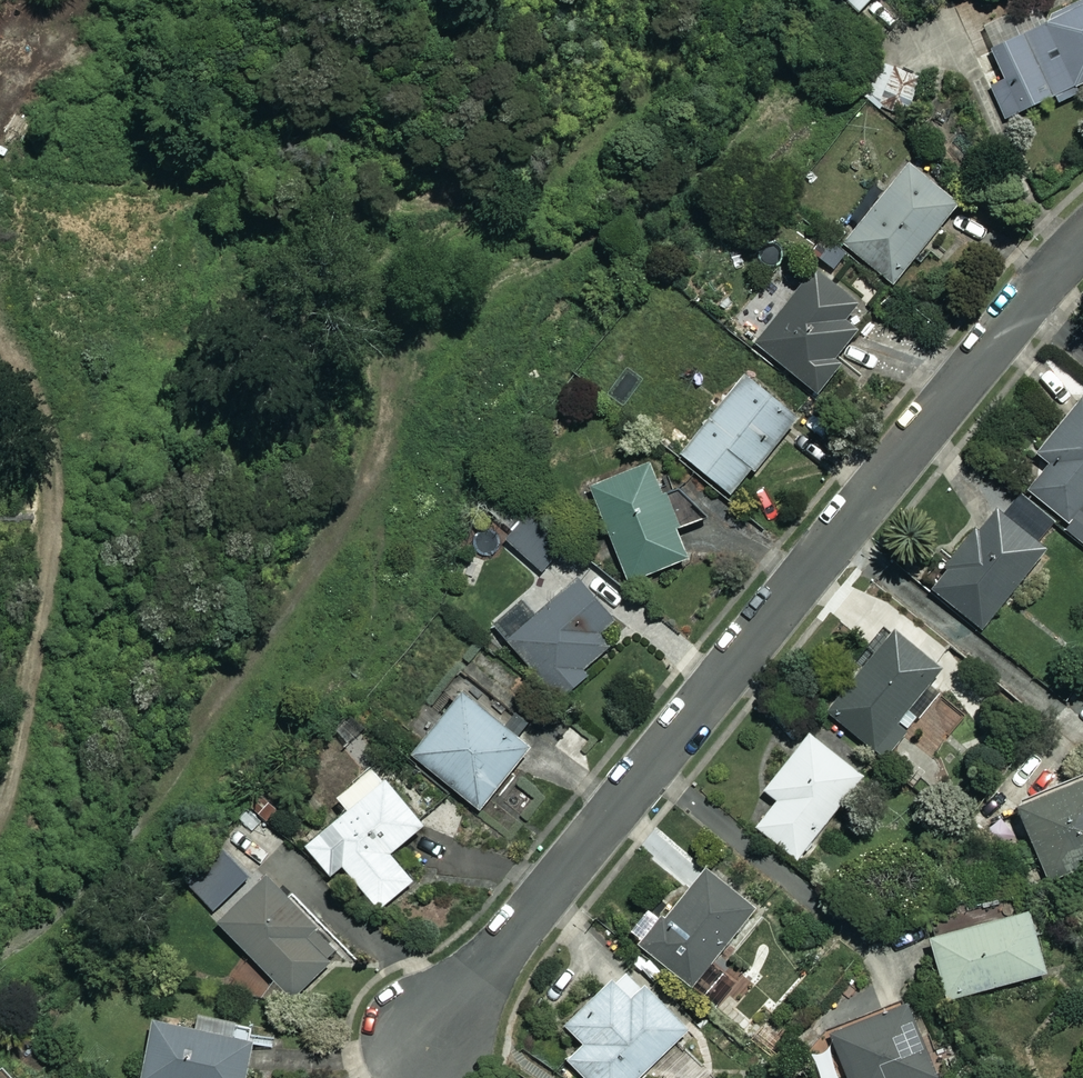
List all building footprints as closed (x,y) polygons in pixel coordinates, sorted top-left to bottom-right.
[(861,15),(878,0),(848,0),(861,15)] [(994,45),(1009,82),(995,88),(1007,119),(1082,87),(1082,9),(994,45)] [(856,213),(867,223),(849,245),(898,285),(964,205),(915,164),(892,193),(881,183),(856,213)] [(867,308),(823,269),(756,340),(817,398),(848,366),(841,360),(868,332),(855,320),(867,308)] [(803,422),(754,377),(686,452),(736,497),(803,422)] [(1042,455),(1051,463),(1030,489),(1073,524),(1082,512),(1082,405),(1042,455)] [(695,560),(658,464),(593,489),(630,585),(695,560)] [(948,567),(953,572),(938,591),(986,631),(1052,551),(1004,511),(985,534),(980,529),(948,567)] [(566,547),(533,516),(510,540),(544,571),(566,547)] [(622,627),(578,582),(544,616),(526,598),(494,629),(564,699),(617,648),(609,640),(622,627)] [(837,685),(847,693),(831,713),(888,758),(910,731),(903,725),(948,671),(898,630),(889,642),(878,633),(837,685)] [(536,752),(472,695),(419,755),(484,812),(536,752)] [(869,778),(816,735),(768,794),(780,803),(759,827),(801,861),(869,778)] [(395,855),(429,825),(421,816),(430,809),(388,761),(343,801),(350,810),(308,847),(336,879),(349,868),(386,911),(419,882),(395,855)] [(1022,806),(1051,881),(1082,869),(1082,783),(1022,806)] [(711,870),(671,919),(661,911),(638,941),(714,1003),(740,973),(719,956),(758,909),(711,870)] [(346,953),(274,877),(222,925),(294,1002),(346,953)] [(1053,978),(1036,914),(937,939),(943,966),(953,1004),(1053,978)] [(635,968),(573,1027),(589,1044),(572,1059),(590,1077),(642,1077),(693,1030),(635,968)] [(921,1011),(840,1026),(843,1039),(816,1044),(822,1077),(849,1077),(855,1077),(934,1077),(921,1011)] [(204,1015),(201,1029),(159,1020),(147,1077),(249,1077),(260,1027),(204,1015)]
